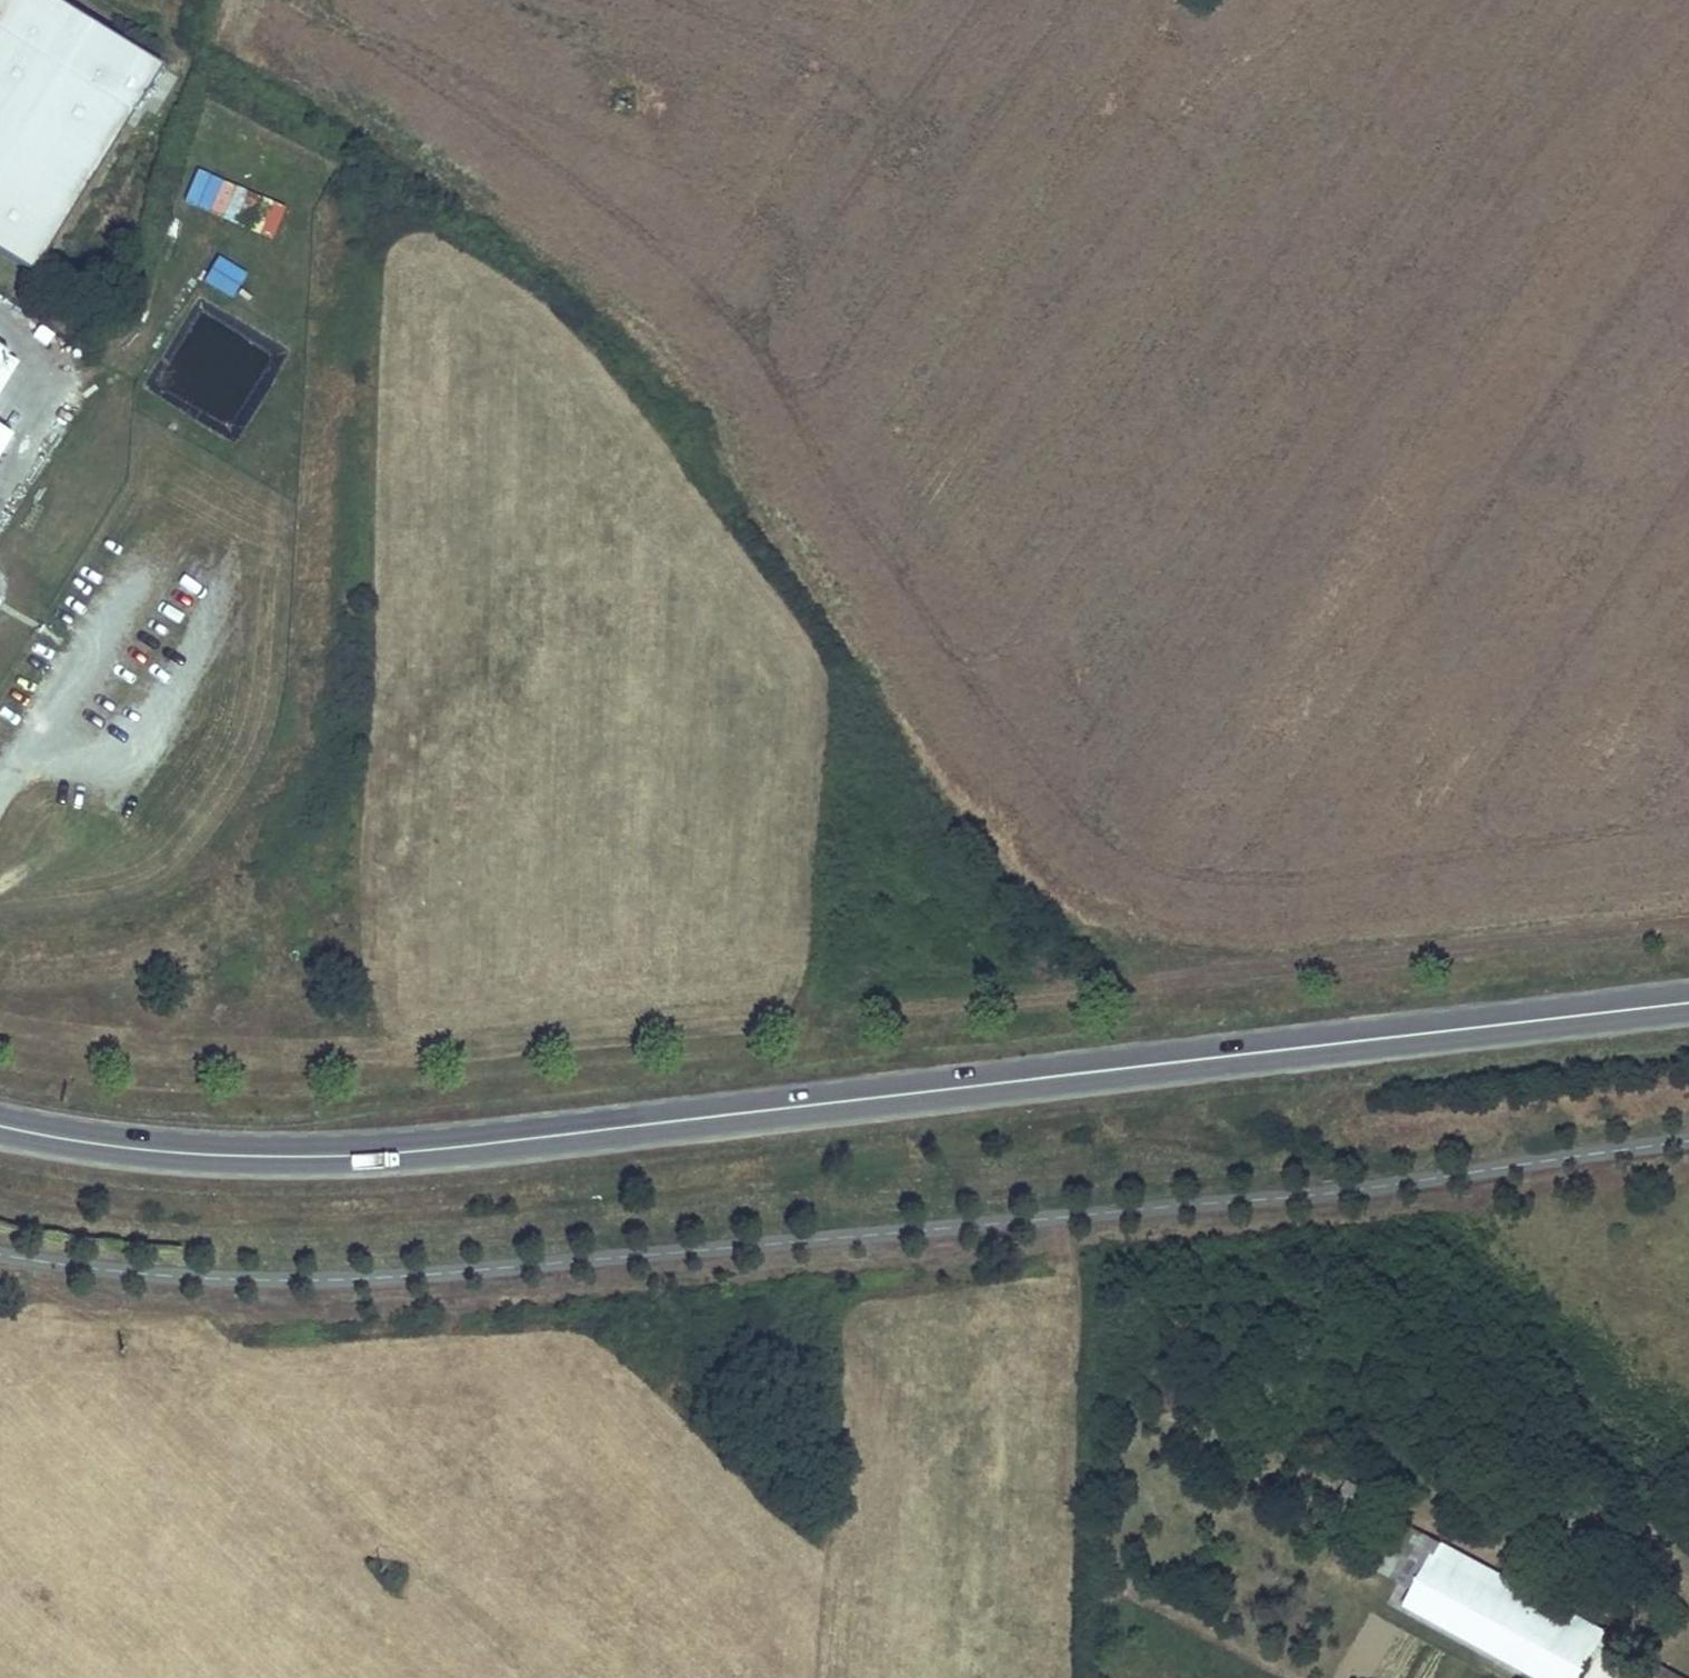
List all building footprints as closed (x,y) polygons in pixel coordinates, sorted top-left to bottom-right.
[(164,63),(64,0),(0,0),(0,4),(4,6),(0,12),(0,248),(34,270),(164,63)] [(184,205),(272,239),(284,207),(196,173),(184,205)] [(1517,1669),(1544,1621),(1438,1560),(1411,1608),(1517,1669)] [(1544,1621),(1610,1659),(1618,1646),(1552,1608),(1544,1621)] [(1544,1621),(1517,1669),(1533,1677),(1599,1677),(1610,1659),(1544,1621)]
